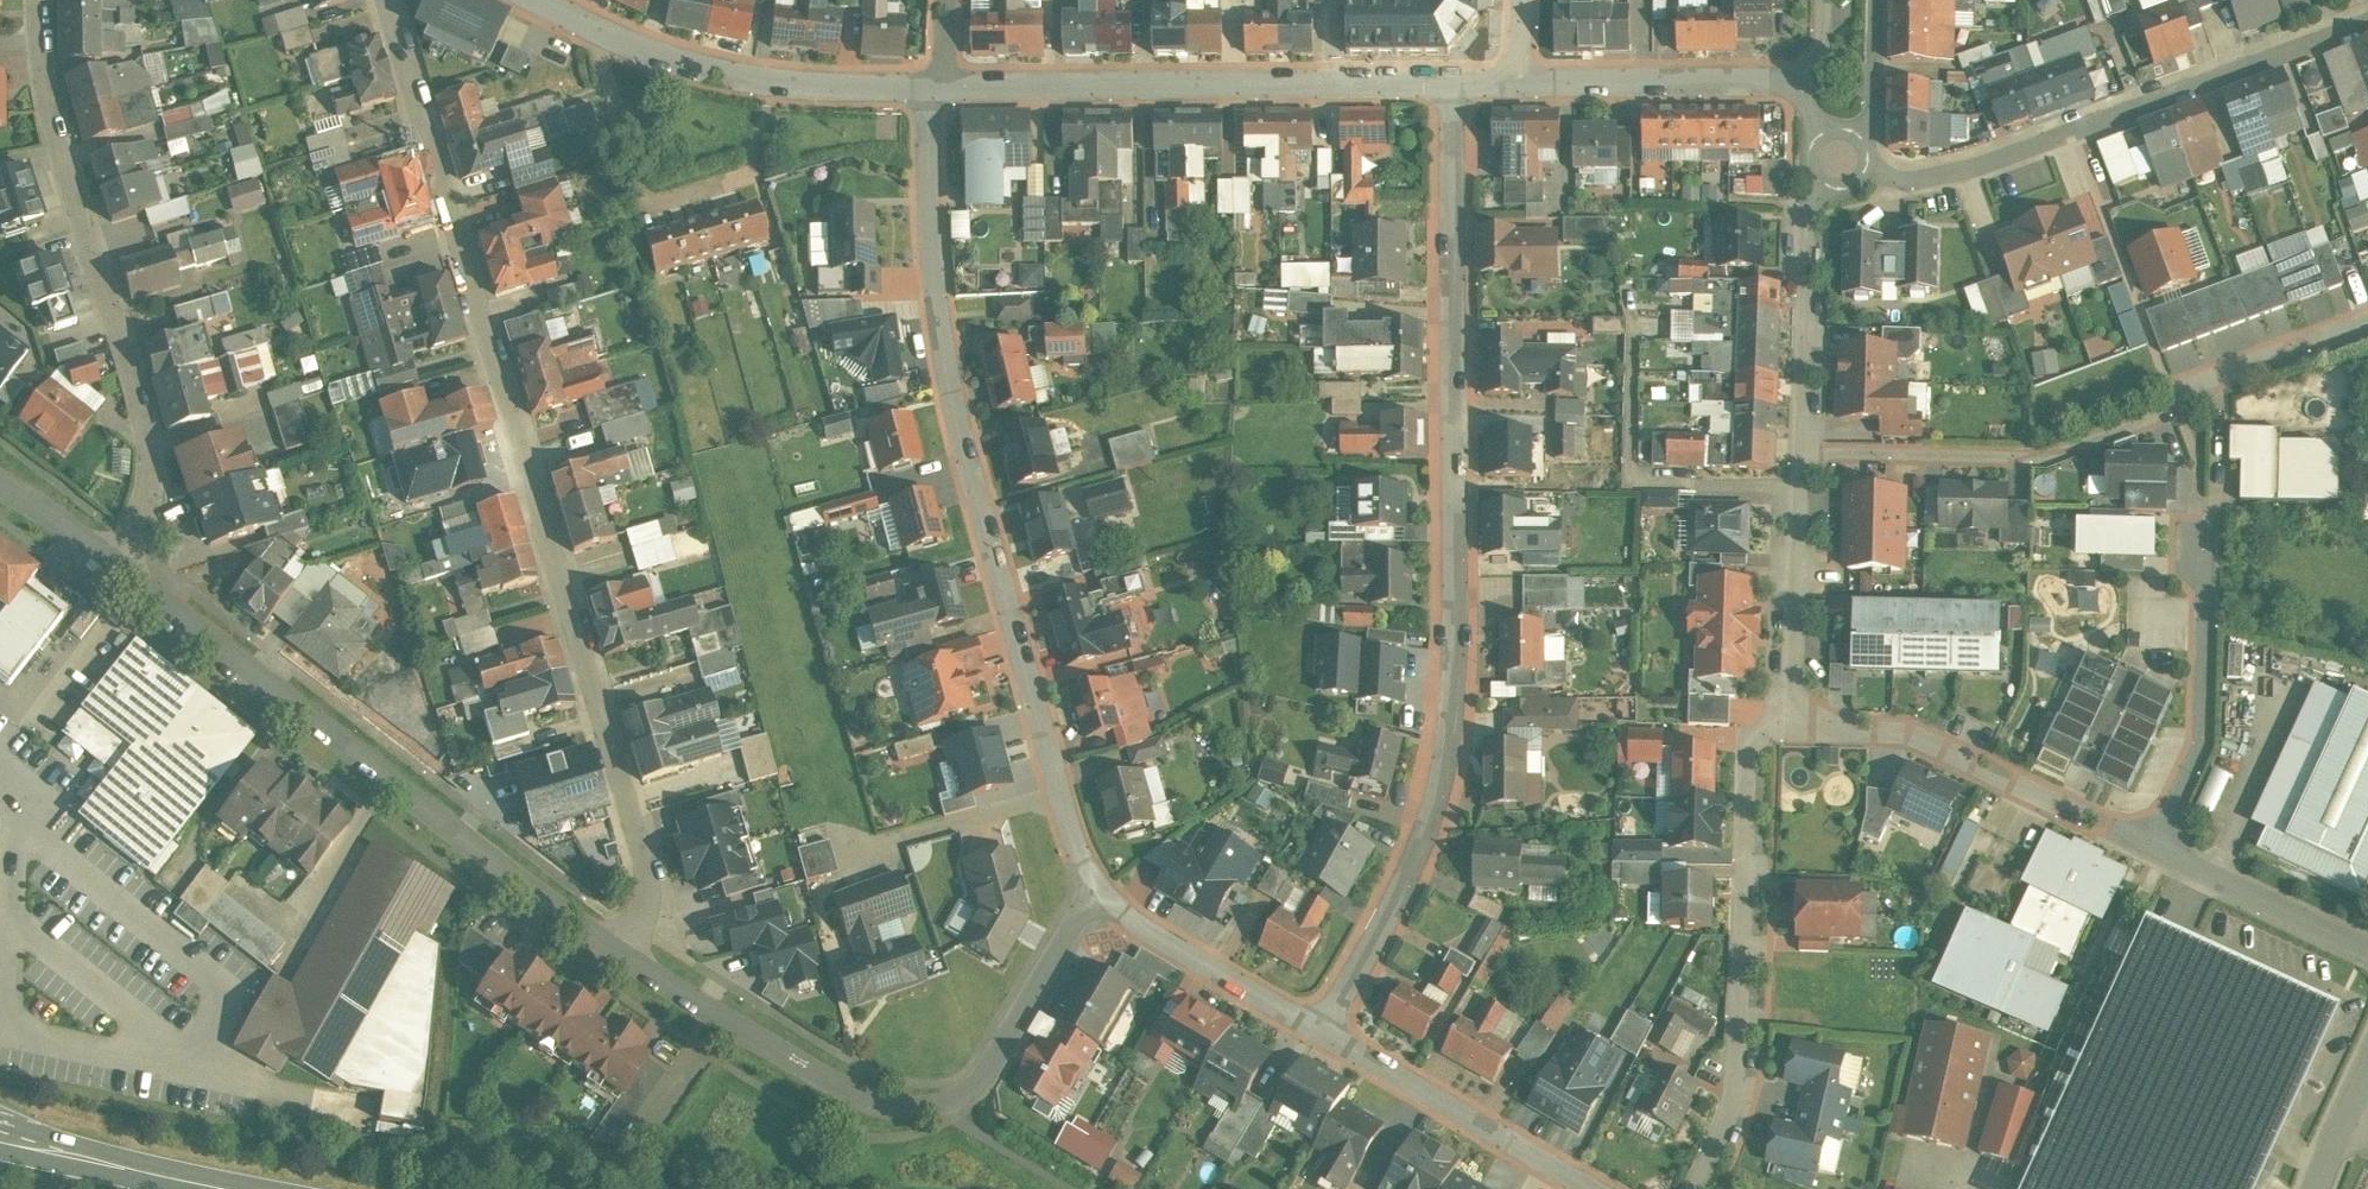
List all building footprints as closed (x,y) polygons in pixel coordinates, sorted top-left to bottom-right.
[(113,28),(114,28),(114,14),(133,14),(133,13),(124,13),(124,0),(62,0),(62,28),(63,28),(113,28)] [(206,0),(188,1),(189,8),(184,8),(185,22),(213,20),(206,0)] [(314,11),(351,0),(311,0),(314,11)] [(474,0),(427,0),(416,24),(428,30),(423,40),(470,63),(476,52),(488,58),(507,16),(474,0)] [(643,15),(650,0),(609,0),(643,15)] [(666,26),(706,34),(713,0),(671,0),(666,26)] [(720,0),(713,0),(706,34),(746,42),(753,7),(725,1),(720,0)] [(797,11),(797,12),(808,13),(809,0),(798,0),(797,11)] [(808,13),(819,14),(820,0),(824,1),(825,0),(809,0),(808,13)] [(853,8),(865,9),(865,0),(853,0),(853,8)] [(865,9),(865,18),(881,19),(881,9),(884,9),(884,1),(884,0),(865,0),(865,9)] [(974,17),(974,57),(1009,57),(1008,0),(992,0),(992,17),(974,17)] [(1009,57),(1043,57),(1043,17),(1025,17),(1025,0),(1008,0),(1009,57)] [(1099,4),(1099,56),(1133,55),(1132,17),(1114,18),(1114,0),(1099,0),(1099,4)] [(1168,17),(1155,17),(1155,56),(1189,56),(1189,55),(1189,0),(1168,0),(1168,17)] [(1189,55),(1223,55),(1223,17),(1205,17),(1205,0),(1189,0),(1189,55)] [(1265,2),(1269,3),(1269,16),(1280,16),(1280,0),(1265,0),(1265,2)] [(1280,16),(1292,16),(1292,2),(1296,2),(1296,0),(1280,0),(1280,16)] [(1344,17),(1361,17),(1361,0),(1344,0),(1344,17)] [(1420,35),(1463,37),(1465,0),(1422,0),(1420,35)] [(1578,1),(1581,1),(1581,10),(1593,10),(1593,0),(1578,0),(1578,1)] [(1593,10),(1606,10),(1605,1),(1608,1),(1608,0),(1593,0),(1593,10)] [(1708,14),(1708,52),(1738,52),(1738,42),(1740,41),(1740,35),(1757,34),(1757,41),(1774,41),(1774,12),(1774,0),(1737,0),(1737,14),(1708,14)] [(1774,12),(1791,12),(1791,0),(1774,0),(1774,12)] [(1893,28),(1944,29),(1944,15),(1958,15),(1958,0),(1894,0),(1893,28)] [(2108,19),(2128,11),(2124,0),(2101,0),(2108,19)] [(2141,3),(2146,17),(2175,6),(2173,0),(2142,0),(2141,3)] [(2175,6),(2176,6),(2186,32),(2205,25),(2200,12),(2196,0),(2173,0),(2175,6)] [(2200,12),(2231,0),(2196,0),(2200,12)] [(2231,0),(2243,32),(2252,29),(2253,27),(2258,25),(2260,26),(2280,19),(2273,0),(2231,0)] [(898,2),(884,1),(884,9),(881,9),(881,19),(903,20),(903,7),(898,2)] [(1083,18),(1066,18),(1066,56),(1099,56),(1099,4),(1083,4),(1083,18)] [(2175,6),(2146,17),(2150,29),(2145,31),(2157,64),(2193,51),(2186,32),(2176,6),(2175,6)] [(303,8),(275,17),(281,36),(309,27),(303,8)] [(797,11),(775,9),(771,48),(804,51),(808,13),(797,12),(797,11)] [(1606,10),(1593,10),(1594,53),(1631,52),(1631,9),(1606,10)] [(1581,10),(1556,10),(1556,53),(1594,53),(1593,10),(1581,10)] [(819,14),(808,13),(804,51),(837,54),(841,16),(819,14)] [(1708,14),(1678,15),(1679,53),(1708,52),(1708,14)] [(1269,16),(1247,17),(1247,55),(1280,54),(1280,16),(1269,16)] [(1292,16),(1280,16),(1280,54),(1313,54),(1314,16),(1292,16)] [(1344,17),(1343,17),(1344,55),(1384,54),(1384,17),(1361,17),(1344,17)] [(865,18),(864,18),(862,55),(902,57),(904,20),(903,20),(881,19),(865,18)] [(185,22),(181,23),(185,50),(220,43),(213,20),(185,22)] [(309,27),(281,36),(286,54),(314,46),(309,27)] [(113,28),(63,28),(63,60),(100,60),(100,54),(124,54),(123,36),(114,36),(113,28)] [(1893,28),(1892,28),(1892,61),(1946,62),(1952,60),(1953,29),(1893,28)] [(378,37),(342,48),(316,56),(325,87),(351,79),(387,68),(378,37)] [(2072,40),(2042,51),(2062,105),(2092,94),(2072,40)] [(2367,76),(2367,42),(2329,56),(2335,74),(2341,72),(2345,84),(2367,76)] [(1990,45),(1958,57),(1964,71),(1975,67),(1995,59),(1990,45)] [(508,47),(499,65),(518,74),(527,56),(508,47)] [(213,68),(225,66),(223,48),(210,49),(213,68)] [(2037,74),(2027,49),(2010,55),(2032,116),(2062,105),(2042,51),(2041,51),(2048,70),(2037,74)] [(2010,55),(2004,57),(2001,57),(1995,59),(1975,67),(1979,79),(1985,78),(2003,126),(2032,116),(2010,55)] [(129,68),(107,75),(106,69),(69,80),(78,111),(143,92),(151,90),(148,81),(142,75),(133,78),(129,68)] [(387,68),(351,79),(354,90),(360,109),(362,109),(395,98),(395,99),(396,99),(387,68)] [(2284,73),(2253,84),(2254,85),(2271,132),(2284,127),(2288,137),(2305,131),(2297,109),(2284,73)] [(2345,84),(2350,97),(2344,99),(2351,117),(2367,111),(2367,76),(2345,84)] [(1943,85),(1891,84),(1891,116),(1942,117),(1943,85)] [(2253,84),(2226,95),(2225,95),(2223,96),(2241,143),(2257,137),(2260,145),(2274,140),(2271,132),(2254,85),(2253,84)] [(474,88),(437,99),(451,146),(451,147),(564,112),(565,112),(559,96),(493,117),(494,120),(484,124),(474,88)] [(354,90),(332,96),(338,117),(362,110),(362,109),(360,109),(354,90)] [(143,92),(78,111),(87,143),(145,126),(144,122),(157,118),(152,104),(147,106),(143,92)] [(209,117),(234,109),(228,92),(203,100),(209,117)] [(204,102),(161,115),(165,129),(194,121),(208,116),(204,102)] [(2202,103),(2171,114),(2192,170),(2195,176),(2196,179),(2222,169),(2221,167),(2223,166),(2221,161),(2223,160),(2202,103)] [(2341,109),(2317,118),(2324,139),(2350,130),(2341,109)] [(1731,111),(1702,112),(1702,149),(1731,149),(1731,111)] [(1760,111),(1731,111),(1731,149),(1760,149),(1760,111)] [(564,112),(451,147),(451,146),(450,146),(461,180),(527,160),(521,142),(528,135),(539,132),(541,137),(569,129),(564,112)] [(1561,112),(1528,113),(1528,151),(1539,151),(1561,151),(1561,112)] [(1674,112),(1644,112),(1644,150),(1674,149),(1674,112)] [(1702,112),(1674,112),(1674,149),(1702,149),(1702,112)] [(1528,113),(1494,113),(1495,151),(1506,151),(1528,151),(1528,113)] [(1223,114),(1190,115),(1191,184),(1206,184),(1206,166),(1201,167),(1201,161),(1223,160),(1223,152),(1224,152),(1223,114)] [(1280,114),(1247,114),(1247,152),(1248,152),(1270,152),(1281,152),(1280,114)] [(1314,114),(1280,114),(1281,152),(1281,184),(1296,184),(1298,184),(1298,160),(1292,160),(1292,152),(1314,152),(1314,114)] [(1385,114),(1345,114),(1345,151),(1346,151),(1362,151),(1362,154),(1384,154),(1384,151),(1385,151),(1385,114)] [(2171,114),(2140,126),(2163,188),(2195,176),(2192,170),(2171,114)] [(1030,115),(966,116),(967,155),(968,155),(968,203),(1003,202),(1003,167),(1031,167),(1030,115)] [(1100,115),(1066,115),(1066,154),(1078,154),(1079,171),(1075,171),(1075,202),(1064,202),(1064,226),(1101,225),(1101,221),(1101,185),(1100,115)] [(1133,115),(1100,115),(1101,185),(1118,185),(1118,184),(1118,153),(1133,153),(1133,115)] [(1190,115),(1157,115),(1157,154),(1174,154),(1174,184),(1169,184),(1170,213),(1191,213),(1191,184),(1190,115)] [(1942,117),(1891,116),(1890,149),(1930,150),(1930,149),(1951,149),(1952,117),(1942,117)] [(194,121),(165,129),(170,144),(198,135),(194,121)] [(247,124),(236,126),(240,146),(251,144),(247,124)] [(1618,126),(1576,127),(1576,172),(1618,171),(1618,170),(1618,130),(1618,126)] [(342,129),(306,140),(310,156),(347,145),(342,129)] [(1632,129),(1618,130),(1618,170),(1632,170),(1632,129)] [(2123,135),(2099,144),(2115,187),(2139,177),(2123,135)] [(2354,140),(2365,170),(2367,169),(2367,135),(2354,140)] [(2316,137),(2304,141),(2312,164),(2323,160),(2316,137)] [(150,143),(92,160),(93,162),(101,191),(149,177),(145,164),(156,161),(150,143)] [(254,144),(231,151),(240,181),(263,174),(254,144)] [(347,145),(310,156),(314,173),(351,162),(347,145)] [(2355,148),(2331,158),(2341,181),(2365,171),(2355,148)] [(1332,151),(1319,151),(1319,173),(1332,173),(1332,151)] [(1362,151),(1346,151),(1346,172),(1346,185),(1346,206),(1375,205),(1374,183),(1362,183),(1362,154),(1362,151)] [(1528,151),(1506,151),(1506,183),(1528,183),(1528,151)] [(1539,151),(1528,151),(1528,183),(1543,183),(1543,164),(1539,164),(1539,151)] [(1270,152),(1248,152),(1249,160),(1249,182),(1252,182),(1266,182),(1266,166),(1270,166),(1270,152)] [(1281,152),(1270,152),(1270,166),(1266,166),(1266,182),(1266,184),(1281,184),(1281,152)] [(377,161),(337,173),(348,210),(387,198),(421,188),(413,158),(378,168),(377,161)] [(2245,189),(2235,162),(2223,166),(2221,167),(2222,169),(2231,194),(2245,189)] [(548,163),(511,175),(516,192),(553,181),(548,163)] [(0,176),(0,226),(8,251),(58,236),(36,165),(0,176)] [(1780,166),(1763,166),(1763,196),(1779,196),(1780,166)] [(1346,172),(1338,172),(1338,185),(1346,185),(1346,172)] [(149,177),(101,191),(110,219),(110,220),(110,222),(145,212),(146,211),(144,204),(166,198),(161,180),(151,183),(149,177)] [(234,213),(267,206),(262,179),(229,186),(234,213)] [(2262,179),(2245,184),(2249,197),(2266,192),(2262,179)] [(553,181),(516,192),(521,207),(559,195),(554,180),(553,181)] [(1236,182),(1220,182),(1219,209),(1235,209),(1236,209),(1236,182)] [(1249,182),(1236,182),(1236,209),(1235,209),(1235,215),(1252,215),(1252,182),(1249,182)] [(1528,183),(1506,183),(1506,206),(1528,206),(1528,183)] [(1543,183),(1528,183),(1528,206),(1543,206),(1543,183)] [(1118,184),(1118,185),(1101,185),(1101,221),(1124,221),(1124,184),(1118,184)] [(1206,184),(1191,184),(1191,213),(1191,215),(1191,216),(1191,222),(1204,222),(1204,206),(1206,206),(1206,184)] [(1281,184),(1266,184),(1266,213),(1281,213),(1281,184)] [(1296,184),(1281,184),(1281,213),(1296,213),(1296,184)] [(421,188),(387,198),(396,228),(397,228),(430,218),(421,188)] [(216,193),(186,202),(190,215),(191,214),(192,218),(198,216),(200,222),(223,215),(216,193)] [(559,195),(521,207),(525,219),(510,223),(511,225),(478,235),(487,265),(522,255),(519,244),(522,243),(525,254),(545,248),(572,240),(559,195)] [(348,210),(332,215),(336,226),(360,219),(366,239),(397,230),(397,228),(396,228),(387,198),(348,210)] [(146,211),(145,212),(150,227),(190,215),(186,202),(186,199),(146,211)] [(1046,200),(1024,200),(1025,243),(1046,243),(1046,200)] [(1064,200),(1046,200),(1046,243),(1064,243),(1064,235),(1064,226),(1064,202),(1064,200)] [(757,205),(728,213),(739,249),(768,241),(757,205)] [(875,268),(873,211),(830,212),(832,269),(832,270),(875,269),(875,268)] [(2076,211),(2050,220),(2048,216),(2039,219),(2059,273),(2070,269),(2074,270),(2089,264),(2095,262),(2089,245),(2076,211)] [(728,213),(701,221),(712,258),(739,249),(728,213)] [(1170,213),(1168,213),(1168,233),(1191,234),(1191,222),(1191,216),(1191,215),(1191,213),(1170,213)] [(953,214),(953,241),(970,241),(971,214),(953,214)] [(2039,219),(2019,227),(2021,231),(1999,239),(2011,274),(2018,290),(2023,288),(2047,279),(2050,276),(2059,273),(2039,219)] [(1607,220),(1565,220),(1565,243),(1611,243),(1607,220)] [(701,221),(674,229),(685,266),(712,258),(701,221)] [(1760,221),(1720,221),(1720,268),(1720,269),(1759,269),(1763,269),(1763,242),(1760,242),(1760,221)] [(1900,248),(1884,248),(1884,238),(1871,238),(1871,233),(1858,232),(1858,238),(1845,237),(1843,297),(1856,298),(1856,303),(1869,303),(1869,298),(1882,298),(1883,286),(1899,286),(1899,292),(1912,293),(1912,298),(1925,298),(1925,293),(1938,293),(1940,233),(1927,233),(1927,228),(1914,227),(1914,233),(1901,232),(1900,248)] [(674,229),(646,238),(657,274),(685,266),(674,229)] [(1405,229),(1358,229),(1357,281),(1357,286),(1402,286),(1405,286),(1405,263),(1403,263),(1403,231),(1405,231),(1405,229)] [(1146,263),(1146,230),(1129,230),(1130,263),(1146,263)] [(2202,230),(2188,233),(2198,272),(2212,268),(2202,230)] [(1554,236),(1516,236),(1516,231),(1479,231),(1479,273),(1515,272),(1514,277),(1554,277),(1554,236)] [(186,232),(167,238),(170,250),(171,250),(174,259),(191,254),(189,245),(190,244),(186,232)] [(231,232),(221,236),(227,256),(238,253),(231,232)] [(190,244),(189,245),(191,254),(194,261),(195,264),(196,268),(228,258),(227,256),(221,236),(220,235),(190,244)] [(2177,236),(2134,252),(2151,296),(2193,280),(2177,236)] [(2124,278),(2109,238),(2089,245),(2095,262),(2089,264),(2098,288),(2124,278)] [(2345,285),(2330,245),(2313,251),(2329,291),(2345,285)] [(377,248),(351,256),(357,274),(380,267),(383,266),(377,248)] [(545,248),(525,254),(529,265),(548,259),(545,248)] [(2264,249),(2237,259),(2244,277),(2271,267),(2264,249)] [(127,282),(194,261),(191,254),(174,259),(171,250),(170,250),(122,265),(127,282)] [(2313,251),(2274,266),(2289,306),(2329,291),(2313,251)] [(74,255),(20,272),(40,336),(95,319),(74,255)] [(522,255),(487,265),(496,295),(515,289),(516,293),(529,289),(527,286),(530,285),(531,285),(525,266),(522,255)] [(529,265),(525,266),(531,285),(530,285),(530,286),(554,279),(548,259),(529,265)] [(194,261),(127,282),(133,300),(181,285),(176,269),(195,264),(194,261)] [(1710,265),(1682,263),(1681,279),(1709,281),(1710,268),(1710,265)] [(1285,265),(1285,294),(1333,293),(1333,264),(1285,265)] [(1042,288),(1042,266),(1023,266),(1023,288),(1042,288)] [(2244,277),(2233,281),(2248,321),(2289,306),(2274,266),(2271,267),(2244,277)] [(357,274),(344,278),(350,296),(385,284),(380,267),(357,274)] [(875,268),(875,269),(832,270),(832,269),(818,270),(818,296),(880,294),(879,268),(875,268)] [(1759,269),(1720,269),(1720,268),(1710,268),(1709,281),(1709,283),(1733,285),(1734,285),(1759,285),(1759,269)] [(413,289),(389,296),(387,289),(363,296),(374,333),(457,307),(449,277),(433,281),(430,272),(410,278),(413,289)] [(2018,290),(2011,274),(1993,280),(2003,306),(2008,319),(2008,321),(2032,312),(2023,288),(2018,290)] [(1993,280),(1979,286),(1989,312),(2003,306),(1993,280)] [(1402,286),(1357,286),(1357,281),(1333,281),(1333,298),(1334,298),(1402,303),(1402,286)] [(2233,281),(2216,287),(2231,328),(2248,321),(2233,281)] [(1707,284),(1692,283),(1692,298),(1706,298),(1706,297),(1707,284)] [(2134,351),(2151,344),(2127,283),(2110,290),(2134,351)] [(1759,285),(1734,285),(1733,285),(1707,284),(1706,297),(1724,297),(1723,315),(1779,317),(1780,286),(1760,285),(1759,285)] [(574,285),(546,294),(551,309),(578,300),(574,285)] [(2216,287),(2199,294),(2214,334),(2231,328),(2216,287)] [(1333,298),(1291,294),(1289,314),(1326,318),(1332,318),(1332,315),(1334,298),(1333,298)] [(2199,294),(2181,300),(2196,340),(2214,334),(2199,294)] [(1724,297),(1706,297),(1706,298),(1715,298),(1715,315),(1723,315),(1724,297)] [(211,299),(174,309),(180,328),(217,317),(211,299)] [(2181,300),(2147,313),(2162,353),(2196,340),(2181,300)] [(865,324),(862,302),(822,303),(824,331),(832,330),(865,324)] [(1030,302),(999,304),(999,321),(1031,320),(1030,302)] [(2003,306),(1989,312),(1993,324),(2008,319),(2003,306)] [(457,307),(374,333),(364,336),(369,355),(370,354),(373,365),(407,354),(431,347),(431,348),(466,338),(457,307)] [(515,357),(549,346),(540,315),(505,326),(515,357)] [(1350,315),(1332,315),(1332,318),(1326,318),(1326,328),(1350,328),(1350,315)] [(1715,315),(1694,315),(1693,338),(1740,340),(1740,346),(1778,348),(1779,317),(1715,315)] [(1627,319),(1594,319),(1594,336),(1627,335),(1627,319)] [(865,324),(832,330),(836,356),(871,350),(877,384),(901,380),(891,320),(865,324)] [(1096,326),(1098,353),(1120,352),(1118,324),(1096,326)] [(1422,325),(1385,325),(1385,332),(1373,332),(1373,328),(1350,328),(1326,328),(1326,352),(1339,353),(1358,354),(1422,354),(1422,325)] [(1085,326),(1030,329),(1031,344),(1038,344),(1039,360),(1065,359),(1065,367),(1088,366),(1087,356),(1085,326)] [(1096,326),(1085,326),(1087,356),(1097,356),(1096,326)] [(203,328),(145,346),(155,380),(213,362),(203,328)] [(1922,331),(1884,330),(1884,349),(1896,349),(1895,361),(1911,362),(1922,352),(1922,331)] [(262,331),(223,344),(227,358),(235,356),(252,350),(266,346),(267,345),(262,331)] [(590,334),(549,346),(515,357),(523,385),(621,355),(617,342),(594,349),(590,334)] [(13,378),(28,358),(0,337),(0,395),(13,378)] [(1522,338),(1486,338),(1486,366),(1576,367),(1576,351),(1550,350),(1550,348),(1528,347),(1528,350),(1522,350),(1522,338)] [(1023,342),(981,352),(996,412),(1038,402),(1023,342)] [(1740,346),(1707,345),(1707,358),(1713,359),(1712,376),(1721,376),(1721,377),(1777,378),(1778,348),(1740,346)] [(266,346),(252,350),(261,377),(274,374),(266,346)] [(1884,349),(1842,348),(1841,383),(1895,385),(1895,361),(1896,349),(1884,349)] [(252,350),(235,356),(245,389),(262,384),(261,377),(252,350)] [(2038,379),(2061,375),(2058,351),(2035,355),(2038,379)] [(621,355),(523,385),(532,415),(567,404),(566,404),(592,396),(591,395),(602,392),(598,377),(632,367),(627,353),(621,355)] [(1358,354),(1339,353),(1339,377),(1386,376),(1386,382),(1422,382),(1422,354),(1358,354)] [(407,354),(373,365),(381,394),(416,383),(407,354)] [(155,380),(169,430),(210,417),(206,401),(228,395),(229,397),(246,392),(245,389),(235,356),(227,358),(213,362),(155,380)] [(93,358),(65,367),(73,390),(100,381),(93,358)] [(1486,366),(1486,396),(1522,396),(1522,386),(1547,386),(1547,396),(1576,396),(1576,367),(1486,366)] [(1721,377),(1691,376),(1691,389),(1705,390),(1704,405),(1703,405),(1703,406),(1776,409),(1777,378),(1721,377)] [(13,378),(0,395),(0,401),(9,407),(24,387),(13,378)] [(1206,382),(1191,381),(1191,393),(1205,394),(1206,382)] [(93,418),(49,383),(21,419),(65,454),(93,418)] [(381,394),(379,394),(383,408),(420,397),(416,383),(381,394)] [(1895,385),(1841,383),(1840,419),(1884,420),(1907,421),(1907,419),(1908,385),(1895,385)] [(1363,385),(1321,385),(1320,400),(1334,400),(1363,400),(1363,385)] [(484,396),(425,413),(420,397),(383,408),(396,455),(404,453),(493,426),(484,396)] [(299,400),(272,409),(286,452),(313,443),(299,400)] [(1363,400),(1334,400),(1334,416),(1362,416),(1363,400)] [(626,402),(596,412),(601,427),(631,418),(626,402)] [(1586,402),(1558,402),(1557,416),(1586,418),(1586,402)] [(1703,406),(1693,406),(1693,419),(1720,420),(1719,437),(1774,439),(1776,409),(1703,406)] [(631,418),(601,427),(607,446),(649,434),(644,415),(631,419),(631,418)] [(847,416),(822,423),(826,439),(852,432),(847,416)] [(909,416),(870,426),(881,472),(921,462),(909,416)] [(1586,418),(1557,416),(1557,431),(1575,431),(1586,431),(1586,418)] [(1429,418),(1386,419),(1386,431),(1359,431),(1358,431),(1358,455),(1386,455),(1386,460),(1429,460),(1429,418)] [(1907,421),(1884,420),(1883,434),(1921,435),(1922,419),(1907,419),(1907,421)] [(1045,425),(1003,436),(1011,468),(1010,468),(1014,483),(1015,482),(1016,486),(1058,475),(1045,425)] [(1359,425),(1343,426),(1343,455),(1358,455),(1358,431),(1359,431),(1359,425)] [(493,426),(404,453),(409,469),(422,465),(426,478),(449,471),(451,478),(453,477),(451,471),(466,467),(468,473),(504,463),(493,426)] [(2282,431),(2232,429),(2231,463),(2242,464),(2241,502),(2340,505),(2341,464),(2322,444),(2282,443),(2282,431)] [(1149,431),(1110,442),(1118,471),(1157,461),(1149,431)] [(1532,431),(1488,431),(1488,456),(1486,456),(1486,477),(1530,477),(1530,459),(1532,459),(1532,431)] [(1557,431),(1556,431),(1556,460),(1575,460),(1575,431),(1557,431)] [(1586,431),(1575,431),(1575,460),(1586,460),(1586,431)] [(238,436),(178,456),(192,498),(195,497),(252,478),(238,436)] [(1669,436),(1655,436),(1653,465),(1667,466),(1669,437),(1669,436)] [(1719,437),(1712,436),(1712,438),(1669,437),(1667,466),(1711,468),(1773,471),(1774,439),(1719,437)] [(2136,452),(2135,462),(2109,461),(2108,498),(2130,499),(2165,499),(2175,499),(2176,470),(2166,470),(2167,452),(2136,452)] [(623,453),(586,464),(585,464),(550,474),(559,505),(596,494),(632,483),(623,453)] [(252,478),(195,497),(211,545),(264,528),(276,524),(275,521),(260,475),(252,478)] [(452,479),(432,485),(440,510),(468,501),(460,476),(453,477),(451,478),(452,479)] [(672,486),(677,504),(697,499),(693,480),(672,486)] [(1124,482),(1087,492),(1095,520),(1132,509),(1124,482)] [(1405,488),(1358,488),(1358,528),(1358,530),(1374,530),(1406,530),(1406,528),(1403,528),(1403,512),(1406,512),(1405,488)] [(2007,490),(1943,488),(1942,526),(1963,526),(1963,531),(1986,532),(1986,527),(2007,527),(2007,490)] [(1849,530),(1901,531),(1903,492),(1851,490),(1849,530)] [(929,493),(893,503),(893,505),(879,508),(890,551),(904,547),(905,549),(942,539),(929,493)] [(1576,493),(1538,493),(1538,510),(1576,510),(1576,493)] [(1679,494),(1643,493),(1643,509),(1679,510),(1679,494)] [(596,494),(559,505),(574,553),(615,540),(611,529),(607,530),(596,494)] [(873,494),(847,501),(852,517),(877,510),(873,494)] [(1063,498),(1022,510),(1037,562),(1078,550),(1063,498)] [(514,499),(478,510),(484,530),(485,529),(486,532),(494,560),(529,550),(514,499)] [(2165,499),(2130,499),(2130,513),(2165,514),(2165,499)] [(847,501),(822,508),(826,524),(852,517),(847,501)] [(2028,533),(2005,532),(2005,546),(2030,546),(2031,505),(2029,505),(2028,533)] [(1525,507),(1487,507),(1487,554),(1525,554),(1525,548),(1525,524),(1525,507)] [(1748,508),(1693,507),(1692,552),(1747,553),(1748,508)] [(303,512),(275,521),(276,524),(264,528),(268,542),(280,538),(309,529),(303,512)] [(657,524),(627,533),(632,549),(662,540),(657,524)] [(1559,524),(1525,524),(1525,548),(1559,549),(1559,524)] [(2156,528),(2093,527),(2080,527),(2079,555),(2092,556),(2103,556),(2145,557),(2154,557),(2155,547),(2156,528)] [(1358,528),(1332,528),(1332,544),(1347,544),(1374,544),(1374,530),(1358,530),(1358,528)] [(1900,571),(1901,531),(1849,530),(1848,569),(1900,571)] [(486,532),(433,547),(438,564),(450,560),(453,572),(494,560),(486,532)] [(268,542),(250,548),(270,562),(267,566),(280,577),(298,553),(280,538),(268,542)] [(0,543),(0,604),(8,610),(25,588),(37,572),(0,543)] [(1374,544),(1347,544),(1347,573),(1373,573),(1373,560),(1401,560),(1402,543),(1374,544)] [(529,550),(494,560),(502,587),(503,590),(538,579),(529,550)] [(2145,557),(2103,556),(2102,573),(2145,574),(2145,557)] [(494,560),(453,572),(461,600),(502,587),(494,560)] [(1401,560),(1373,560),(1373,573),(1373,592),(1373,604),(1411,605),(1411,560),(1401,560)] [(267,566),(258,561),(244,580),(239,577),(228,591),(232,595),(229,598),(264,625),(293,587),(280,577),(267,566)] [(1128,562),(1095,571),(1099,587),(1105,586),(1105,585),(1132,577),(1128,562)] [(325,565),(308,571),(308,570),(302,578),(302,577),(292,590),(315,607),(329,588),(330,589),(340,576),(325,565)] [(1347,573),(1345,573),(1345,592),(1373,592),(1373,573),(1347,573)] [(644,574),(633,578),(635,584),(643,581),(644,582),(646,581),(644,574)] [(951,574),(912,585),(919,610),(925,631),(926,630),(944,625),(946,630),(961,626),(960,621),(964,620),(951,574)] [(890,575),(862,583),(868,601),(895,594),(890,575)] [(1132,577),(1105,585),(1105,586),(1109,601),(1137,593),(1132,577)] [(1570,611),(1569,577),(1524,578),(1525,625),(1542,625),(1542,624),(1542,626),(1545,626),(1545,611),(1570,611)] [(622,586),(587,596),(596,626),(631,616),(627,604),(649,598),(644,582),(643,581),(635,584),(622,588),(622,586)] [(1752,583),(1703,581),(1702,610),(1692,609),(1691,632),(1702,633),(1701,676),(1707,677),(1707,695),(1707,698),(1731,699),(1737,699),(1738,682),(1748,683),(1748,679),(1753,677),(1754,665),(1749,662),(1750,634),(1761,635),(1762,615),(1751,615),(1752,583)] [(1626,587),(1611,587),(1611,605),(1626,605),(1626,587)] [(9,687),(63,617),(25,588),(8,610),(0,620),(0,680),(9,687)] [(330,589),(329,588),(315,607),(290,639),(339,677),(359,650),(341,636),(359,611),(330,589)] [(1087,590),(1048,601),(1066,667),(1129,649),(1128,646),(1132,640),(1127,622),(1121,619),(1120,616),(1096,623),(1087,590)] [(631,616),(596,626),(605,656),(640,646),(640,644),(699,626),(690,598),(652,609),(631,616)] [(649,598),(627,604),(631,616),(652,609),(649,598)] [(1345,610),(1306,604),(1304,621),(1333,626),(1345,628),(1345,610)] [(919,610),(895,616),(894,609),(868,616),(878,649),(887,647),(926,636),(925,631),(919,610)] [(1374,610),(1345,610),(1345,628),(1374,628),(1374,610)] [(1928,611),(1859,610),(1858,665),(1927,667),(1928,611)] [(1997,613),(1928,611),(1927,667),(1996,668),(1997,642),(2001,642),(2002,633),(1997,633),(1997,613)] [(487,612),(455,622),(460,637),(492,627),(487,612)] [(1333,626),(1304,621),(1302,649),(1309,649),(1309,652),(1331,653),(1333,628),(1333,626)] [(1525,625),(1504,625),(1505,673),(1510,673),(1510,689),(1537,688),(1538,687),(1568,686),(1568,663),(1543,664),(1542,626),(1542,625),(1525,625)] [(492,627),(460,637),(466,657),(498,647),(492,627)] [(1352,629),(1333,628),(1331,653),(1331,664),(1350,665),(1351,648),(1352,629)] [(1361,630),(1352,629),(1351,648),(1360,648),(1361,630)] [(926,636),(887,647),(891,660),(932,649),(926,630),(925,631),(926,636)] [(716,633),(691,641),(697,661),(722,653),(716,633)] [(973,637),(936,648),(940,661),(954,657),(958,671),(981,665),(973,637)] [(1550,637),(1550,662),(1565,662),(1566,637),(1550,637)] [(521,650),(475,664),(480,681),(451,689),(456,706),(463,704),(494,695),(566,673),(557,641),(521,652),(521,650)] [(251,736),(134,644),(70,726),(100,749),(124,768),(115,780),(83,820),(146,869),(251,736)] [(1845,648),(1833,647),(1832,659),(1844,659),(1845,648)] [(1408,650),(1365,648),(1361,703),(1383,704),(1382,711),(1396,712),(1396,705),(1404,706),(1408,650)] [(722,653),(697,661),(703,680),(736,670),(730,651),(722,653)] [(940,661),(904,671),(902,673),(902,675),(902,676),(902,677),(907,694),(907,696),(908,697),(910,697),(911,698),(913,698),(917,714),(939,708),(942,718),(969,710),(958,671),(954,657),(940,661)] [(2118,671),(2089,657),(2044,751),(2129,790),(2173,697),(2135,679),(2137,673),(2121,665),(2118,671)] [(1162,661),(1135,668),(1139,682),(1147,680),(1149,686),(1155,689),(1156,689),(1160,683),(1158,677),(1166,675),(1162,661)] [(1856,674),(1844,674),(1844,667),(1832,666),(1831,690),(1843,690),(1843,697),(1856,698),(1856,674)] [(566,673),(494,695),(499,712),(499,713),(503,723),(523,717),(538,713),(539,714),(575,704),(566,673)] [(1134,678),(1111,685),(1111,682),(1073,693),(1086,738),(1115,730),(1123,728),(1123,727),(1145,720),(1143,712),(1145,711),(1140,694),(1138,694),(1134,678)] [(2288,838),(2268,829),(2258,851),(2363,899),(2367,887),(2367,699),(2355,693),(2288,838)] [(1731,699),(1707,698),(1707,695),(1690,694),(1689,725),(1730,727),(1731,699)] [(494,695),(463,704),(469,721),(499,712),(494,695)] [(678,702),(660,707),(659,706),(632,715),(636,729),(627,732),(633,750),(712,725),(718,724),(709,695),(678,704),(678,702)] [(1578,701),(1529,702),(1529,712),(1550,712),(1550,730),(1578,730),(1578,701)] [(1529,702),(1514,702),(1515,712),(1506,712),(1506,731),(1550,730),(1550,712),(1529,712),(1529,702)] [(523,717),(503,723),(499,713),(484,718),(487,728),(492,748),(493,748),(529,737),(523,717)] [(1145,720),(1123,727),(1123,728),(1115,730),(1121,750),(1141,745),(1141,744),(1151,738),(1145,720)] [(712,725),(633,750),(642,781),(679,770),(679,769),(721,756),(712,725)] [(995,733),(945,746),(958,798),(959,799),(972,796),(1009,785),(995,733)] [(1632,733),(1621,733),(1620,769),(1633,770),(1632,762),(1631,762),(1632,733)] [(1663,734),(1632,733),(1631,762),(1632,762),(1662,763),(1663,734)] [(766,735),(738,743),(749,783),(777,775),(766,735)] [(931,736),(894,746),(898,762),(935,752),(931,736)] [(1401,745),(1367,736),(1361,758),(1356,777),(1352,793),(1386,802),(1401,745)] [(529,737),(493,748),(497,762),(533,751),(529,737)] [(1163,740),(1130,749),(1134,765),(1167,756),(1163,740)] [(1527,747),(1487,747),(1487,806),(1527,806),(1527,805),(1527,779),(1527,747)] [(1361,758),(1325,748),(1317,778),(1331,781),(1333,772),(1356,777),(1361,758)] [(1714,749),(1677,749),(1675,800),(1713,801),(1714,749)] [(606,809),(589,752),(560,760),(560,759),(544,764),(544,765),(516,773),(533,830),(606,809)] [(1287,788),(1293,766),(1268,758),(1262,780),(1287,788)] [(486,770),(489,780),(507,775),(504,764),(486,770)] [(2216,822),(2234,772),(2216,766),(2198,815),(2216,822)] [(262,768),(221,820),(245,839),(250,832),(286,787),(262,768)] [(1958,792),(1912,770),(1899,796),(1894,808),(1896,809),(1927,823),(1926,826),(1942,834),(1952,811),(1949,810),(1958,792)] [(1142,772),(1101,784),(1108,810),(1107,811),(1113,833),(1114,833),(1115,835),(1155,824),(1157,831),(1183,823),(1177,802),(1152,809),(1142,772)] [(1541,779),(1527,779),(1527,805),(1541,805),(1541,779)] [(348,827),(290,781),(286,787),(250,832),(308,878),(348,827)] [(1351,795),(1310,783),(1306,800),(1323,805),(1349,813),(1351,795)] [(1899,796),(1892,793),(1868,789),(1867,814),(1862,834),(1880,843),(1896,809),(1894,808),(1899,796)] [(738,791),(697,804),(702,819),(730,811),(730,812),(743,808),(738,791)] [(972,796),(959,799),(958,798),(940,803),(944,818),(976,809),(972,796)] [(1675,800),(1673,800),(1672,847),(1718,848),(1720,801),(1713,801),(1675,800)] [(1349,813),(1323,805),(1314,817),(1329,826),(1329,824),(1348,835),(1358,816),(1349,813)] [(702,819),(681,826),(685,839),(677,842),(682,860),(739,843),(730,812),(730,811),(702,819)] [(1965,819),(1944,877),(1960,883),(1981,825),(1965,819)] [(1348,835),(1329,824),(1329,826),(1302,872),(1345,897),(1373,849),(1348,835)] [(1257,858),(1209,830),(1206,836),(1202,834),(1193,848),(1197,851),(1194,856),(1182,849),(1159,888),(1214,920),(1237,880),(1242,884),(1257,858)] [(2127,873),(2048,835),(2026,880),(2034,883),(2011,932),(2035,943),(2035,944),(2071,961),(2094,912),(2105,918),(2127,873)] [(830,841),(798,850),(806,882),(839,873),(830,841)] [(739,843),(682,860),(688,878),(696,876),(700,889),(721,883),(749,875),(749,873),(739,843)] [(1523,847),(1477,844),(1474,886),(1521,889),(1521,884),(1523,858),(1523,847)] [(373,846),(292,990),(274,979),(254,1014),(272,1024),(266,1034),(261,1044),(289,1060),(340,1089),(343,1085),(425,939),(453,891),(373,846)] [(1008,852),(966,863),(966,864),(972,862),(980,889),(1015,880),(1008,852)] [(1567,861),(1523,858),(1521,884),(1565,887),(1567,861)] [(1662,865),(1623,865),(1623,882),(1662,882),(1662,865)] [(1293,878),(1273,866),(1260,889),(1280,901),(1293,878)] [(206,867),(179,901),(202,918),(221,893),(222,893),(229,885),(206,867)] [(749,875),(721,883),(726,898),(766,886),(761,869),(749,873),(749,875)] [(900,875),(833,899),(846,936),(874,927),(914,913),(900,875)] [(1832,877),(1803,876),(1803,890),(1831,890),(1832,877)] [(1711,879),(1667,879),(1667,880),(1668,880),(1667,926),(1686,926),(1686,928),(1710,929),(1711,879)] [(1015,880),(980,889),(982,897),(976,899),(980,912),(962,942),(1000,963),(1026,918),(1015,880)] [(758,911),(776,906),(771,890),(753,896),(758,911)] [(1803,890),(1801,890),(1800,914),(1861,915),(1862,894),(1849,891),(1831,890),(1803,890)] [(222,893),(221,893),(202,918),(266,969),(286,943),(222,893)] [(1504,909),(1477,895),(1469,910),(1497,923),(1504,909)] [(1297,921),(1281,912),(1261,947),(1302,971),(1322,936),(1315,932),(1330,907),(1311,897),(1297,921)] [(755,948),(785,939),(776,906),(758,911),(711,925),(716,945),(731,941),(735,954),(755,948)] [(1861,915),(1800,914),(1800,937),(1801,938),(1830,938),(1861,939),(1861,915)] [(2011,932),(1968,914),(1939,981),(2006,1010),(2005,1011),(2051,1031),(2066,997),(2020,977),(2035,944),(2035,943),(2011,932)] [(2147,932),(2121,919),(2105,951),(2131,964),(2147,932)] [(882,952),(874,927),(850,935),(858,960),(837,968),(850,1006),(923,980),(910,942),(882,952)] [(509,956),(469,929),(462,940),(459,965),(488,984),(503,961),(504,962),(509,956)] [(806,934),(785,939),(755,948),(765,981),(766,981),(778,978),(785,976),(788,990),(819,981),(806,934)] [(1830,938),(1801,938),(1801,952),(1829,953),(1830,938)] [(425,939),(343,1085),(351,1089),(384,1095),(380,1120),(421,1127),(425,1102),(440,948),(425,939)] [(1181,972),(1142,949),(1135,962),(1159,976),(1159,977),(1173,985),(1181,972)] [(1477,964),(1453,950),(1444,964),(1462,975),(1469,979),(1477,964)] [(1135,962),(1125,955),(1115,973),(1116,973),(1117,972),(1149,991),(1145,997),(1146,998),(1159,977),(1159,976),(1135,962)] [(550,981),(518,959),(513,968),(504,962),(503,961),(488,984),(478,998),(508,1019),(507,1021),(525,1033),(551,994),(544,989),(550,981)] [(1139,994),(1087,964),(1086,966),(1087,966),(1077,984),(1075,984),(1065,1001),(1067,1002),(1056,1020),(1055,1019),(1054,1021),(1062,1026),(1098,1047),(1105,1051),(1106,1049),(1104,1048),(1120,1022),(1114,1018),(1130,991),(1138,995),(1139,994)] [(1462,975),(1444,964),(1432,986),(1450,996),(1462,975)] [(1474,986),(1488,992),(1497,970),(1483,964),(1474,986)] [(2199,971),(2126,1131),(2156,1145),(2136,1188),(2241,1188),(2319,1020),(2232,980),(2230,985),(2199,971)] [(778,978),(766,981),(768,986),(761,996),(782,1009),(789,997),(782,992),(778,978)] [(1441,1011),(1402,988),(1385,1019),(1423,1041),(1441,1011)] [(564,991),(559,999),(551,994),(525,1033),(543,1046),(544,1043),(573,1063),(572,1065),(572,1066),(599,1027),(590,1021),(596,1012),(564,991)] [(1675,1000),(1653,1043),(1670,1052),(1685,1025),(1709,1038),(1718,1022),(1675,1000)] [(1489,1001),(1475,1026),(1464,1019),(1443,1054),(1494,1084),(1514,1050),(1513,1049),(1493,1036),(1507,1011),(1489,1001)] [(1232,1026),(1191,1002),(1177,1026),(1168,1043),(1169,1044),(1188,1055),(1190,1062),(1206,1071),(1229,1032),(1232,1026)] [(272,1024),(254,1014),(248,1023),(234,1048),(281,1075),(289,1060),(261,1044),(266,1034),(272,1024)] [(1161,1017),(1141,1052),(1158,1063),(1169,1044),(1168,1043),(1177,1026),(1161,1017)] [(1561,1024),(1553,1018),(1546,1028),(1554,1034),(1561,1024)] [(643,1044),(612,1023),(606,1032),(599,1027),(572,1066),(590,1078),(592,1076),(622,1096),(647,1059),(638,1053),(643,1044)] [(1541,1025),(1520,1056),(1536,1067),(1557,1036),(1554,1034),(1546,1028),(1541,1025)] [(1990,1039),(1930,1025),(1904,1138),(1964,1151),(1990,1039)] [(1098,1047),(1062,1026),(1050,1047),(1083,1066),(1082,1068),(1085,1070),(1098,1047)] [(1270,1056),(1229,1032),(1206,1071),(1197,1088),(1198,1089),(1200,1086),(1216,1096),(1220,1089),(1236,1099),(1231,1108),(1238,1112),(1247,1096),(1270,1056)] [(1622,1042),(1614,1058),(1604,1053),(1596,1070),(1605,1074),(1604,1075),(1623,1085),(1641,1052),(1622,1042)] [(1050,1047),(1044,1043),(1039,1052),(1037,1050),(1036,1052),(1038,1053),(1029,1069),(1027,1067),(1026,1069),(1028,1070),(1019,1086),(1022,1088),(1022,1090),(1022,1093),(1024,1096),(1026,1099),(1028,1100),(1030,1101),(1035,1102),(1039,1101),(1042,1100),(1058,1109),(1082,1068),(1083,1066),(1050,1047)] [(1845,1056),(1796,1045),(1788,1081),(1808,1086),(1803,1108),(1845,1118),(1851,1094),(1837,1091),(1845,1057),(1845,1056)] [(1845,1056),(1845,1057),(1837,1091),(1851,1094),(1855,1095),(1863,1061),(1845,1056)] [(622,1096),(607,1118),(627,1131),(667,1073),(647,1059),(622,1096)] [(1305,1061),(1275,1114),(1320,1140),(1341,1104),(1350,1088),(1305,1061)] [(1698,1085),(1661,1067),(1637,1113),(1677,1133),(1687,1113),(1684,1112),(1698,1085)] [(1576,1083),(1553,1069),(1532,1104),(1573,1128),(1594,1093),(1592,1092),(1596,1086),(1580,1077),(1576,1083)] [(2042,1101),(2003,1088),(1981,1155),(2021,1168),(2042,1101)] [(1238,1112),(1231,1108),(1214,1137),(1238,1150),(1259,1113),(1264,1105),(1247,1096),(1238,1112)] [(1341,1104),(1320,1140),(1316,1147),(1334,1157),(1321,1179),(1339,1188),(1348,1188),(1351,1183),(1383,1128),(1341,1104)] [(1845,1118),(1803,1108),(1798,1130),(1778,1125),(1769,1161),(1818,1172),(1826,1138),(1840,1141),(1845,1118)] [(1278,1124),(1259,1113),(1238,1150),(1257,1161),(1278,1124)] [(627,1131),(607,1118),(606,1117),(590,1141),(631,1147),(637,1138),(627,1131)] [(1075,1117),(1061,1150),(1108,1170),(1122,1137),(1075,1117)] [(1416,1136),(1385,1188),(1386,1188),(1391,1181),(1403,1188),(1445,1188),(1453,1175),(1460,1162),(1416,1136)] [(1112,1178),(1126,1188),(1136,1188),(1146,1176),(1125,1161),(1112,1178)] [(1453,1175),(1445,1188),(1478,1188),(1453,1175)]
